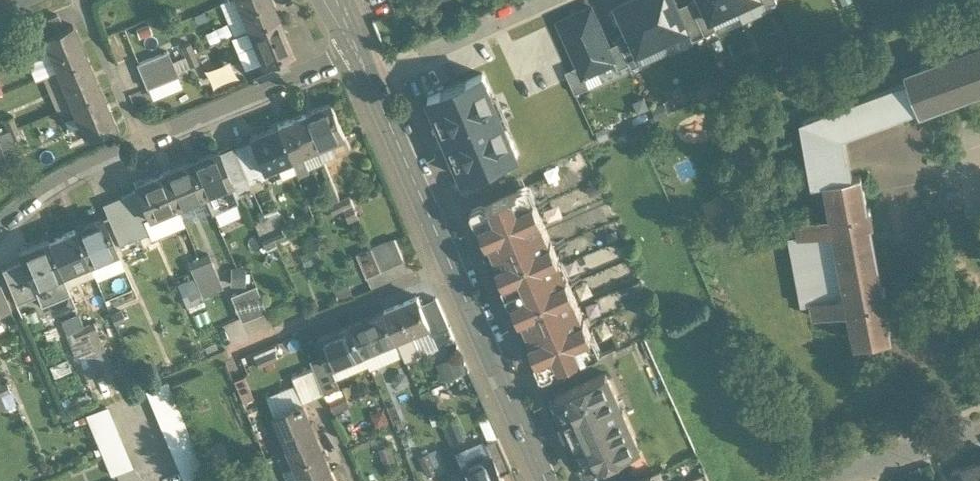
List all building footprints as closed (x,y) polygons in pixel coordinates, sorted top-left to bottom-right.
[(248,28),(277,16),(270,0),(236,0),(248,28)] [(645,0),(621,0),(616,2),(628,29),(638,51),(663,39),(645,0)] [(663,39),(689,27),(679,6),(677,0),(645,0),(663,39)] [(710,17),(702,0),(692,0),(690,1),(679,6),(689,27),(694,38),(705,33),(715,28),(710,17)] [(734,0),(702,0),(710,17),(737,5),(734,0)] [(591,7),(558,22),(578,65),(583,75),(616,60),(609,46),(591,7)] [(175,9),(167,12),(171,22),(179,19),(175,9)] [(57,14),(29,25),(36,40),(44,37),(44,36),(63,28),(57,14)] [(248,28),(235,34),(249,67),(282,53),(291,49),(277,16),(248,28)] [(63,28),(44,36),(44,37),(36,40),(22,46),(36,79),(58,70),(86,58),(72,24),(63,28)] [(643,62),(638,51),(628,29),(617,34),(620,41),(630,62),(632,67),(643,62)] [(620,41),(609,46),(616,60),(619,67),(630,62),(620,41)] [(189,42),(181,45),(185,55),(193,52),(189,42)] [(906,70),(910,80),(907,81),(917,108),(918,110),(979,87),(979,42),(906,70)] [(167,50),(138,62),(148,87),(177,75),(167,50)] [(193,52),(185,55),(189,64),(197,61),(193,52)] [(282,53),(249,67),(255,82),(288,68),(282,53)] [(235,56),(210,68),(218,84),(243,72),(235,56)] [(86,58),(58,70),(71,102),(100,91),(86,58)] [(588,87),(583,75),(578,65),(565,71),(575,92),(588,87)] [(463,174),(517,153),(483,70),(429,91),(463,174)] [(907,81),(838,107),(841,124),(829,126),(838,179),(850,177),(843,136),(917,108),(907,81)] [(100,91),(71,102),(85,135),(114,123),(100,91)] [(332,101),(303,113),(317,146),(346,133),(332,101)] [(838,107),(800,121),(810,184),(813,183),(819,216),(793,221),(796,235),(786,236),(799,304),(810,302),(813,315),(849,309),(855,343),(890,336),(884,304),(887,303),(884,287),(881,288),(869,224),(872,224),(869,208),(866,208),(860,175),(850,177),(838,179),(829,126),(841,124),(838,107)] [(303,113),(277,125),(291,157),(317,146),(303,113)] [(12,116),(3,120),(8,129),(16,125),(12,116)] [(0,149),(15,143),(13,138),(20,135),(16,125),(8,129),(0,132),(0,149)] [(277,125),(249,136),(250,138),(263,168),(278,162),(279,164),(292,158),(291,157),(277,125)] [(250,138),(232,146),(249,183),(261,178),(258,172),(264,170),(263,168),(250,138)] [(232,146),(218,152),(231,183),(236,196),(251,190),(249,183),(232,146)] [(218,152),(217,150),(188,162),(202,195),(231,183),(218,152)] [(188,162),(162,173),(176,206),(202,195),(188,162)] [(162,173),(135,185),(137,189),(149,218),(176,206),(162,173)] [(137,189),(120,196),(133,225),(149,218),(137,189)] [(528,189),(476,211),(510,290),(562,267),(529,189),(528,189)] [(133,225),(120,196),(102,204),(119,243),(137,236),(133,225)] [(350,196),(340,200),(343,207),(348,220),(359,216),(350,196)] [(340,200),(330,204),(333,212),(343,207),(340,200)] [(224,230),(250,223),(245,207),(220,213),(224,230)] [(276,215),(265,220),(272,237),(283,232),(276,215)] [(103,218),(74,230),(88,262),(116,251),(103,218)] [(265,220),(255,224),(262,241),(272,237),(265,220)] [(74,230),(47,241),(61,274),(88,262),(74,230)] [(394,237),(372,246),(381,267),(403,258),(394,237)] [(61,274),(47,241),(19,252),(23,261),(33,285),(61,274)] [(372,246),(357,253),(366,274),(381,267),(372,246)] [(208,255),(198,260),(201,268),(212,263),(208,255)] [(198,260),(188,264),(191,272),(201,268),(198,260)] [(33,285),(23,261),(2,269),(16,303),(36,294),(33,285)] [(251,261),(232,266),(238,286),(256,281),(251,261)] [(88,262),(61,274),(66,286),(93,274),(88,262)] [(596,345),(562,267),(510,290),(544,367),(596,345)] [(61,274),(33,285),(36,294),(41,304),(69,293),(66,286),(61,274)] [(255,286),(230,297),(240,323),(266,312),(255,286)] [(10,309),(0,290),(0,314),(10,309)] [(418,296),(384,310),(396,339),(405,359),(421,352),(413,332),(430,324),(418,296)] [(384,310),(352,323),(364,352),(396,339),(384,310)] [(121,311),(111,315),(114,323),(125,319),(121,311)] [(94,322),(83,327),(87,335),(97,330),(94,322)] [(352,323),(319,337),(325,354),(331,366),(332,365),(364,352),(352,323)] [(83,327),(74,331),(77,339),(87,335),(83,327)] [(102,344),(76,356),(85,379),(111,368),(102,344)] [(445,377),(469,370),(462,348),(438,356),(445,377)] [(274,351),(254,359),(258,368),(278,359),(274,351)] [(341,386),(332,365),(331,366),(325,354),(310,360),(324,393),(341,386)] [(620,402),(607,373),(582,384),(556,396),(566,420),(564,420),(576,447),(578,446),(589,470),(622,456),(640,448),(624,411),(623,412),(619,402),(620,402)] [(0,385),(0,395),(10,391),(6,383),(0,385)] [(166,383),(147,391),(185,480),(187,480),(204,474),(166,383)] [(303,404),(274,416),(302,480),(305,480),(331,470),(303,404)] [(105,409),(86,417),(102,456),(121,448),(105,409)] [(464,438),(455,418),(446,422),(455,442),(464,438)] [(512,470),(498,437),(486,442),(492,454),(501,474),(512,470)] [(395,465),(387,446),(379,449),(387,468),(395,465)] [(121,448),(102,456),(111,477),(130,469),(121,448)] [(428,452),(420,455),(428,475),(436,473),(428,452)] [(461,468),(467,480),(504,480),(501,474),(492,454),(461,468)] [(965,468),(965,467),(950,472),(953,480),(979,480),(979,463),(965,468)] [(305,480),(335,480),(331,470),(305,480)]
